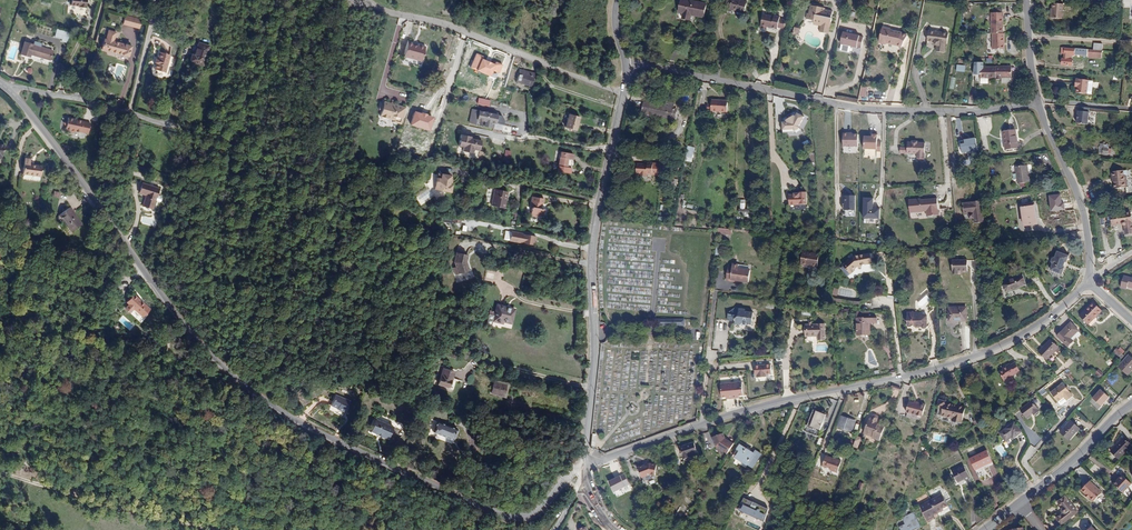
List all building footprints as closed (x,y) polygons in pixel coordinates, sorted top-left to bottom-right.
[(679,10),(683,11),(682,16),(690,18),(691,13),(703,15),(706,2),(696,0),(681,0),(679,10)] [(747,0),(725,0),(724,4),(733,6),(732,8),(744,11),(747,0)] [(825,9),(825,7),(811,4),(809,12),(807,12),(805,18),(813,20),(813,21),(817,22),(816,24),(820,25),(819,31),(827,33),(829,27),(830,27),(832,17),(831,17),(833,10),(825,9)] [(1062,20),(1064,5),(1053,4),(1053,9),(1052,9),(1051,18),(1062,20)] [(989,13),(989,33),(990,33),(991,49),(1003,49),(1003,34),(1001,34),(1001,18),(1000,18),(1000,13),(989,13)] [(122,23),(138,28),(141,19),(124,14),(122,23)] [(779,20),(779,18),(774,17),(773,18),(762,15),(762,16),(755,15),(753,23),(760,24),(760,29),(766,30),(767,28),(777,30),(777,28),(784,29),(786,22),(779,20)] [(887,41),(893,42),(893,40),(897,41),(897,43),(902,45),(907,33),(901,30),(889,28),(890,27),(887,26),(883,41),(884,41),(887,41)] [(937,42),(935,48),(941,49),(944,35),(945,30),(929,27),(927,37),(934,39),(934,41),(937,42)] [(69,31),(55,28),(53,36),(60,38),(59,41),(66,42),(69,31)] [(107,30),(105,38),(103,38),(100,48),(116,53),(116,51),(121,53),(120,54),(127,56),(130,45),(113,40),(115,32),(107,30)] [(848,33),(849,31),(843,30),(840,42),(856,46),(856,45),(861,46),(863,35),(859,34),(853,32),(853,33),(848,33)] [(31,55),(35,56),(38,43),(24,40),(21,54),(25,55),(24,58),(28,59),(27,61),(29,62),(31,55)] [(409,43),(404,41),(401,56),(419,60),(422,45),(414,44),(414,45),(409,44),(409,43)] [(191,53),(189,60),(202,64),(208,45),(197,42),(193,54),(191,53)] [(38,47),(39,44),(38,43),(35,56),(48,59),(51,50),(38,47)] [(1071,55),(1074,55),(1075,47),(1061,46),(1060,52),(1063,52),(1063,57),(1062,57),(1061,63),(1072,64),(1073,59),(1071,59),(1071,55)] [(158,58),(157,58),(155,62),(156,63),(155,69),(165,71),(170,54),(159,52),(158,58)] [(482,55),(475,52),(469,66),(495,77),(501,63),(495,60),(494,62),(481,57),(482,55)] [(994,77),(994,76),(994,63),(994,65),(981,65),(982,60),(973,60),(973,72),(975,72),(980,72),(980,77),(994,77)] [(1010,64),(994,63),(994,76),(1001,77),(1001,78),(1001,81),(1009,81),(1010,77),(1010,64)] [(531,84),(534,72),(518,68),(515,80),(531,84)] [(1077,92),(1087,93),(1088,80),(1076,78),(1076,84),(1078,84),(1077,87),(1077,92)] [(687,96),(688,93),(680,92),(679,99),(684,100),(685,96),(687,96)] [(709,96),(709,100),(708,106),(724,109),(725,98),(709,96)] [(656,103),(644,100),(641,111),(654,113),(656,103)] [(670,106),(671,101),(666,100),(664,105),(662,104),(660,115),(668,116),(670,106)] [(404,108),(391,105),(389,106),(388,104),(382,102),(382,105),(379,104),(378,111),(380,111),(379,117),(380,118),(381,120),(385,121),(386,119),(392,121),(392,123),(400,124),(404,108)] [(656,103),(654,113),(660,115),(662,104),(656,103)] [(1074,106),(1073,110),(1072,116),(1083,117),(1084,107),(1074,106)] [(477,117),(479,109),(472,108),(469,121),(475,122),(477,117)] [(481,118),(479,124),(489,126),(491,121),(499,123),(501,115),(496,113),(497,112),(487,109),(486,111),(479,109),(477,117),(481,118)] [(786,119),(782,119),(783,130),(795,129),(796,130),(801,127),(799,124),(804,114),(797,110),(795,114),(794,113),(786,118),(786,119)] [(575,129),(579,116),(568,112),(564,125),(575,129)] [(420,115),(413,113),(410,125),(429,130),(432,118),(425,116),(426,115),(420,113),(420,115)] [(88,123),(74,119),(74,121),(69,124),(72,128),(71,130),(76,132),(77,133),(79,134),(80,133),(85,134),(93,136),(96,126),(88,123)] [(1017,141),(1016,128),(1003,129),(1006,148),(1020,146),(1020,141),(1017,141)] [(858,145),(858,132),(849,132),(849,131),(844,131),(844,145),(858,145)] [(470,135),(461,133),(458,145),(463,146),(462,149),(467,151),(468,147),(473,148),(479,149),(481,139),(470,137),(470,135)] [(872,135),(864,135),(864,147),(877,148),(877,150),(881,150),(881,141),(877,140),(877,133),(872,133),(872,135)] [(963,139),(963,143),(958,143),(960,153),(977,151),(976,137),(963,139)] [(925,159),(925,143),(917,143),(912,143),(907,143),(907,148),(900,148),(900,154),(917,154),(917,159),(925,159)] [(1108,147),(1109,144),(1100,143),(1100,146),(1099,146),(1098,151),(1110,153),(1111,148),(1108,147)] [(555,155),(552,169),(564,171),(565,165),(561,164),(562,157),(555,155)] [(29,158),(23,157),(21,173),(31,174),(30,177),(31,179),(38,180),(39,176),(41,165),(28,163),(29,158)] [(648,159),(637,159),(637,169),(641,169),(641,171),(648,171),(648,169),(653,169),(653,158),(648,157),(648,159)] [(1030,180),(1027,163),(1016,165),(1019,182),(1030,180)] [(1127,180),(1125,181),(1124,175),(1123,170),(1111,171),(1112,177),(1113,177),(1114,182),(1115,188),(1128,186),(1127,180)] [(440,178),(436,177),(434,189),(450,193),(452,185),(451,185),(449,184),(450,180),(450,175),(443,174),(443,175),(440,175),(440,178)] [(161,197),(160,195),(156,194),(158,187),(141,182),(138,192),(145,194),(141,205),(151,208),(154,199),(159,200),(160,199),(161,197)] [(504,201),(506,191),(494,189),(492,204),(505,207),(506,201),(504,201)] [(789,193),(789,203),(806,202),(806,190),(799,190),(799,191),(794,191),(794,193),(789,193)] [(855,209),(855,194),(845,194),(845,202),(843,202),(843,209),(855,209)] [(540,202),(541,197),(529,195),(528,205),(529,206),(528,213),(535,215),(535,212),(540,213),(541,208),(539,207),(539,202),(540,202)] [(873,198),(862,198),(862,219),(879,219),(879,209),(873,209),(873,198)] [(911,200),(912,212),(929,210),(930,216),(942,214),(940,198),(924,199),(924,198),(911,200)] [(963,201),(965,217),(974,216),(972,200),(963,201)] [(1037,222),(1034,203),(1022,205),(1025,224),(1037,222)] [(81,224),(69,207),(58,214),(70,232),(81,224)] [(1111,214),(1112,224),(1122,223),(1122,224),(1123,225),(1124,225),(1125,232),(1131,231),(1131,224),(1130,211),(1111,214)] [(534,244),(535,235),(510,230),(509,239),(534,244)] [(1063,272),(1070,253),(1058,249),(1055,256),(1061,271),(1063,272)] [(818,265),(820,253),(803,250),(801,263),(818,265)] [(453,253),(452,272),(466,273),(467,254),(453,253)] [(852,268),(856,264),(872,261),(870,253),(854,257),(843,266),(850,274),(854,270),(852,268)] [(1052,260),(1053,261),(1053,262),(1051,268),(1061,271),(1055,256),(1055,255),(1053,256),(1052,260)] [(953,271),(959,271),(959,269),(968,269),(968,258),(953,258),(953,270),(953,271)] [(848,276),(850,274),(843,266),(841,268),(841,270),(846,276),(848,276)] [(727,272),(726,284),(737,286),(746,287),(748,274),(738,273),(738,270),(733,269),(732,273),(727,272)] [(1026,282),(1023,274),(1004,281),(1007,289),(1026,282)] [(1124,276),(1120,287),(1127,289),(1127,286),(1131,288),(1131,278),(1124,276)] [(149,303),(132,292),(126,300),(143,312),(149,303)] [(1102,311),(1093,302),(1080,314),(1089,323),(1102,311)] [(496,304),(492,320),(501,323),(502,321),(511,323),(514,308),(496,304)] [(752,324),(754,311),(739,310),(736,306),(728,312),(728,320),(735,320),(735,324),(740,324),(742,323),(744,325),(746,325),(748,323),(752,324)] [(967,319),(967,306),(950,306),(949,318),(967,319)] [(927,314),(915,314),(907,314),(907,323),(911,323),(914,326),(921,326),(923,329),(926,329),(929,327),(927,321),(926,320),(927,317),(927,314)] [(870,333),(870,321),(878,321),(877,317),(869,317),(858,317),(857,317),(857,333),(870,333)] [(1079,330),(1070,321),(1057,335),(1068,346),(1074,340),(1071,337),(1079,330)] [(818,322),(818,323),(805,323),(806,335),(818,335),(818,339),(826,338),(825,322),(818,322)] [(1058,347),(1050,339),(1039,351),(1047,359),(1058,347)] [(1118,346),(1112,352),(1119,358),(1125,351),(1118,346)] [(1129,355),(1119,366),(1128,374),(1131,369),(1131,357),(1129,355)] [(771,363),(755,365),(756,374),(758,374),(758,376),(767,375),(767,373),(772,372),(771,363)] [(1004,381),(1021,373),(1016,364),(1012,366),(1009,367),(1008,366),(1003,368),(1004,371),(1000,373),(1004,381)] [(452,377),(454,371),(443,368),(438,384),(448,387),(451,377),(452,377)] [(1099,377),(1103,374),(1098,369),(1094,373),(1099,377)] [(742,378),(721,380),(721,393),(726,393),(726,392),(728,392),(728,395),(736,394),(736,391),(738,391),(738,392),(743,392),(742,378)] [(504,396),(506,385),(493,381),(490,392),(504,396)] [(1064,396),(1067,400),(1073,395),(1063,382),(1051,392),(1059,401),(1064,396)] [(898,396),(900,389),(893,388),(891,394),(898,396)] [(1110,397),(1101,389),(1092,398),(1102,407),(1110,397)] [(335,407),(334,411),(345,413),(348,398),(332,395),(330,406),(335,407)] [(946,400),(939,399),(938,406),(939,407),(937,414),(953,418),(953,420),(962,423),(966,407),(945,402),(946,400)] [(1039,408),(1032,400),(1020,409),(1027,418),(1032,415),(1031,414),(1033,412),(1035,414),(1037,415),(1039,413),(1040,410),(1038,408),(1039,408)] [(906,401),(904,412),(920,416),(923,404),(918,403),(917,404),(911,402),(906,401)] [(821,412),(813,409),(805,431),(818,436),(826,415),(820,413),(821,412)] [(854,421),(841,416),(838,426),(851,430),(854,421)] [(878,419),(870,417),(869,416),(864,431),(872,434),(871,435),(879,438),(884,424),(878,422),(879,420),(878,419)] [(387,437),(392,425),(374,417),(369,429),(387,437)] [(1080,428),(1071,420),(1060,431),(1069,439),(1080,428)] [(453,439),(456,429),(437,421),(433,431),(453,439)] [(1022,431),(1014,421),(1000,432),(1008,442),(1022,431)] [(715,446),(727,453),(733,443),(725,438),(723,433),(712,436),(715,446)] [(862,436),(858,434),(854,445),(858,447),(862,436)] [(1131,444),(1124,437),(1111,451),(1118,458),(1131,444)] [(697,452),(693,442),(679,447),(683,459),(690,456),(689,455),(697,452)] [(740,459),(748,464),(753,467),(761,453),(757,450),(755,453),(741,444),(732,458),(738,462),(740,459)] [(992,461),(987,450),(970,458),(975,468),(983,464),(983,465),(992,461)] [(841,462),(825,457),(822,466),(830,469),(829,471),(837,473),(841,462)] [(746,467),(748,464),(740,459),(738,462),(746,467)] [(657,467),(648,464),(638,468),(641,478),(649,475),(654,477),(657,467)] [(970,477),(964,465),(953,472),(958,481),(964,477),(965,479),(970,477)] [(625,473),(609,481),(615,492),(630,484),(625,473)] [(1122,493),(1131,484),(1122,475),(1117,481),(1118,483),(1115,486),(1122,493)] [(1090,499),(1094,503),(1102,494),(1090,483),(1081,492),(1086,496),(1090,499)] [(668,503),(674,493),(670,490),(664,501),(668,503)] [(939,495),(947,510),(950,509),(942,494),(939,495)] [(939,495),(920,505),(928,520),(934,516),(934,515),(944,510),(945,511),(947,510),(939,495)] [(758,505),(744,498),(738,510),(754,517),(758,505)] [(1062,526),(1079,513),(1067,498),(1059,505),(1064,510),(1063,513),(1063,515),(1057,520),(1062,526)] [(754,517),(764,522),(768,509),(758,505),(754,517)] [(934,515),(934,516),(928,520),(929,522),(939,516),(948,512),(947,510),(945,511),(944,510),(934,515)] [(914,512),(902,518),(905,524),(899,528),(900,529),(914,529),(921,526),(914,512)]
